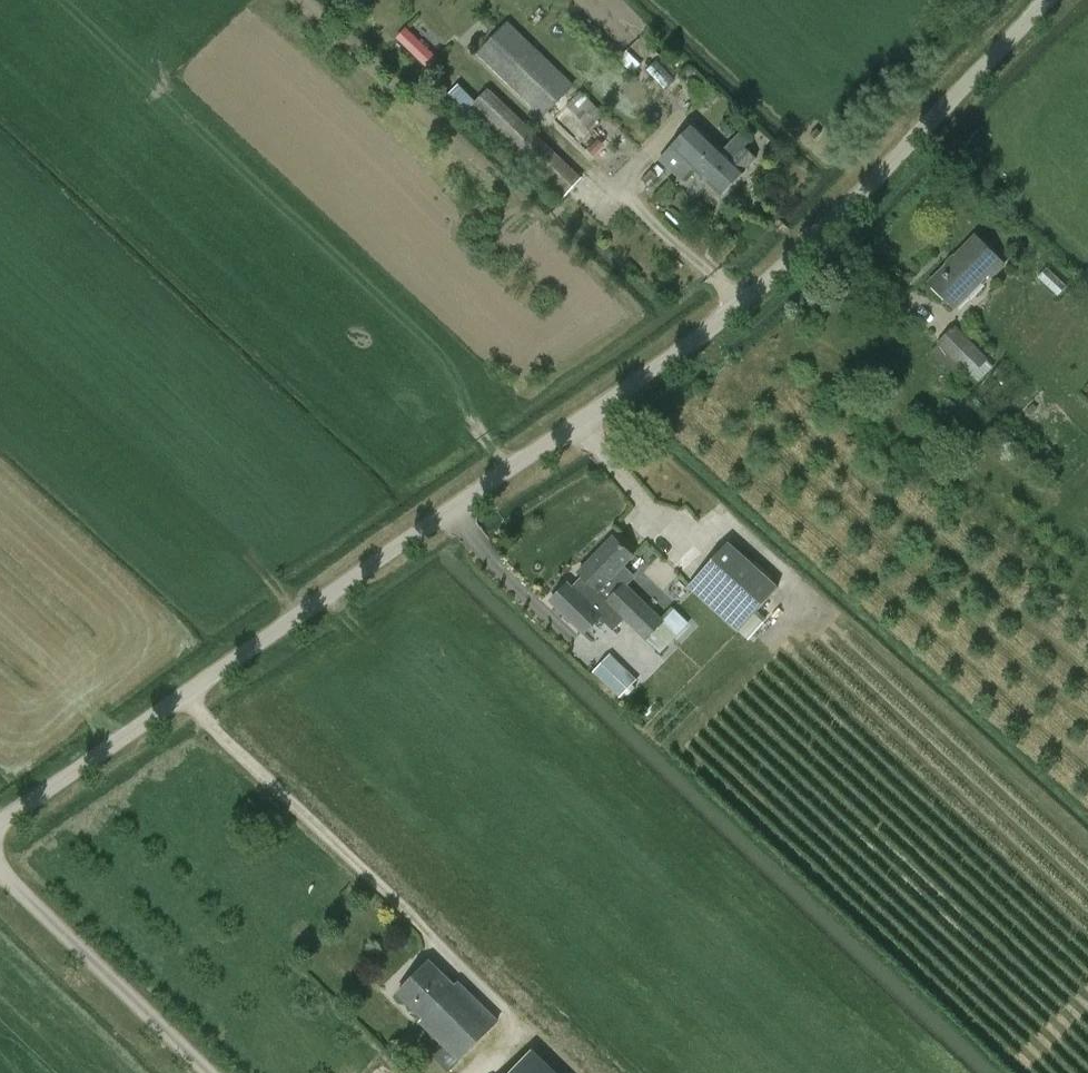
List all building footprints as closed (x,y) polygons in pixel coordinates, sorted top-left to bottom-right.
[(575,86),(508,21),(476,55),(542,118),(575,86)] [(583,178),(488,88),(467,110),(562,201),(583,178)] [(606,118),(580,92),(566,105),(593,132),(606,118)] [(741,137),(726,153),(695,124),(660,160),(683,181),(694,170),(720,195),(756,158),(745,147),(748,144),(741,137)] [(954,307),(988,273),(991,276),(1003,264),(975,236),(929,283),(954,307)] [(971,377),(988,359),(954,324),(936,344),(971,377)] [(624,586),(632,577),(622,567),(633,556),(613,537),(579,572),(583,577),(573,588),(568,583),(550,601),(583,634),(600,617),(613,630),(625,617),(647,638),(661,652),(689,623),(675,609),(662,622),(624,586)] [(728,542),(688,586),(739,632),(778,587),(728,542)] [(638,680),(611,653),(592,672),(619,698),(624,693),(627,696),(636,688),(633,685),(638,680)] [(430,961),(397,994),(423,1019),(420,1022),(444,1046),(431,1059),(446,1072),(448,1072),(459,1061),(498,1022),(458,983),(455,986),(430,961)] [(511,1072),(554,1072),(532,1051),(511,1072)]
